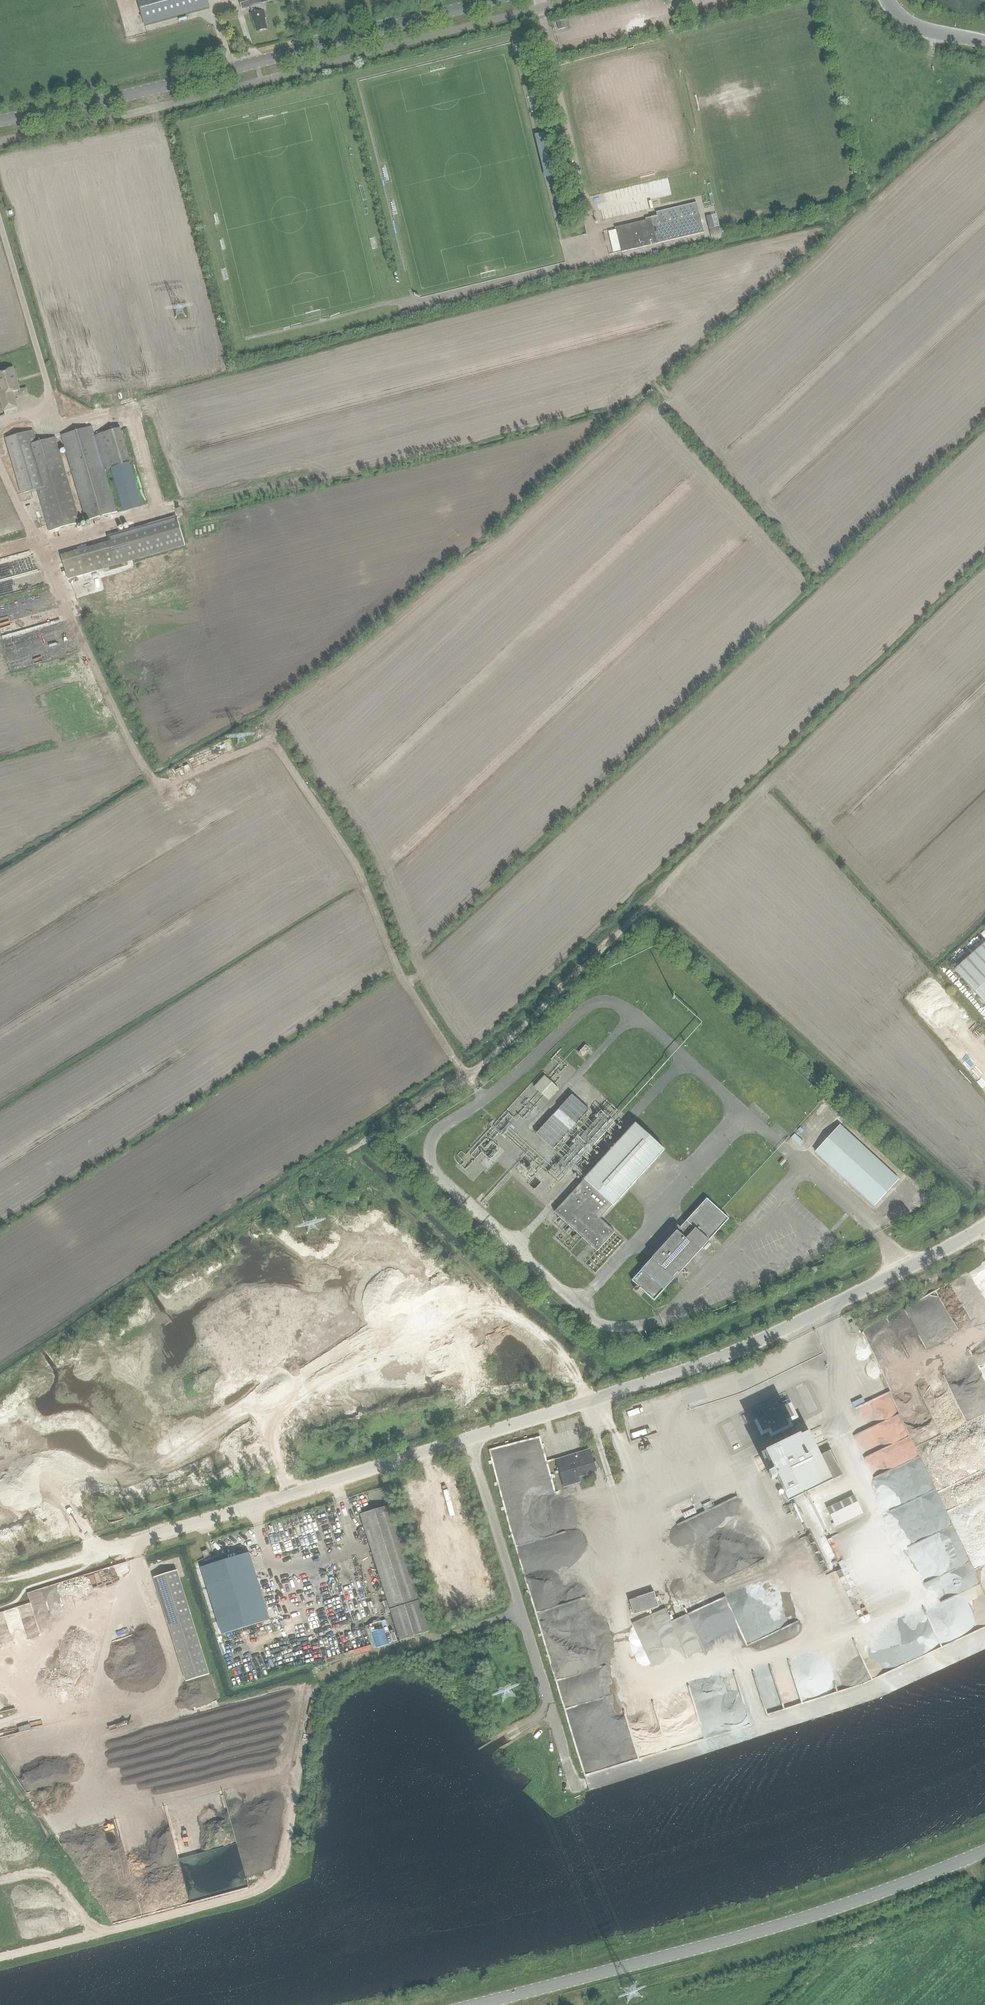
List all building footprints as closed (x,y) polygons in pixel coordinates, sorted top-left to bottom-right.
[(209,7),(207,0),(139,0),(145,24),(209,7)] [(251,14),(253,22),(255,22),(257,32),(268,29),(265,18),(266,18),(262,3),(274,0),(240,0),(242,9),(250,7),(252,13),(251,14)] [(651,219),(616,228),(621,252),(703,233),(696,203),(661,211),(662,215),(657,216),(657,214),(650,215),(651,219)] [(709,216),(711,228),(722,225),(719,213),(709,216)] [(2,395),(0,395),(4,410),(17,407),(12,392),(20,390),(13,369),(0,372),(0,389),(2,395)] [(85,516),(79,517),(56,437),(37,442),(33,431),(6,438),(22,493),(37,489),(49,531),(117,511),(105,470),(131,462),(121,428),(95,435),(92,426),(61,435),(85,516)] [(124,515),(126,520),(140,515),(138,509),(124,515)] [(115,565),(185,546),(177,519),(119,535),(120,539),(109,542),(115,565)] [(984,1004),(984,942),(954,969),(984,1004)] [(583,1056),(590,1048),(586,1044),(578,1052),(583,1056)] [(549,1100),(559,1089),(544,1075),(534,1086),(549,1100)] [(589,1110),(572,1094),(559,1109),(576,1124),(589,1110)] [(570,1131),(553,1116),(536,1135),(553,1150),(570,1131)] [(600,1218),(612,1205),(613,1206),(664,1150),(635,1123),(555,1212),(597,1251),(615,1232),(600,1218)] [(815,1152),(874,1206),(899,1179),(840,1125),(815,1152)] [(707,1198),(632,1281),(636,1284),(654,1301),(674,1279),(673,1277),(677,1272),(679,1274),(707,1243),(713,1236),(729,1219),(715,1205),(707,1198)] [(870,1471),(918,1454),(903,1411),(899,1413),(892,1393),(866,1402),(875,1427),(856,1434),(859,1444),(868,1441),(872,1453),(865,1455),(870,1471)] [(788,1424),(786,1420),(793,1416),(787,1404),(780,1408),(776,1400),(760,1408),(764,1416),(756,1419),(762,1432),(770,1428),(772,1432),(788,1424)] [(771,1479),(776,1477),(788,1501),(843,1475),(831,1450),(820,1455),(809,1431),(765,1452),(773,1470),(768,1473),(771,1479)] [(590,1449),(556,1460),(565,1487),(579,1482),(578,1477),(592,1473),(591,1470),(596,1469),(590,1449)] [(858,1494),(829,1507),(838,1526),(866,1513),(858,1494)] [(740,1498),(708,1512),(715,1528),(747,1514),(740,1498)] [(429,1632),(389,1505),(360,1514),(400,1641),(429,1632)] [(10,1525),(0,1509),(0,1532),(10,1525)] [(202,1552),(204,1558),(210,1555),(207,1550),(202,1552)] [(244,1558),(196,1573),(233,1688),(281,1673),(244,1558)] [(154,1577),(186,1681),(209,1674),(177,1570),(154,1577)] [(634,1614),(659,1606),(654,1592),(630,1600),(634,1614)] [(669,1608),(636,1620),(651,1661),(671,1654),(667,1644),(680,1639),(687,1656),(704,1650),(706,1655),(719,1650),(716,1641),(718,1640),(711,1621),(721,1617),(721,1619),(730,1616),(731,1621),(736,1619),(728,1598),(673,1619),(669,1608)] [(389,1619),(372,1623),(377,1648),(395,1644),(389,1619)] [(179,1711),(194,1706),(190,1694),(175,1700),(179,1711)]
